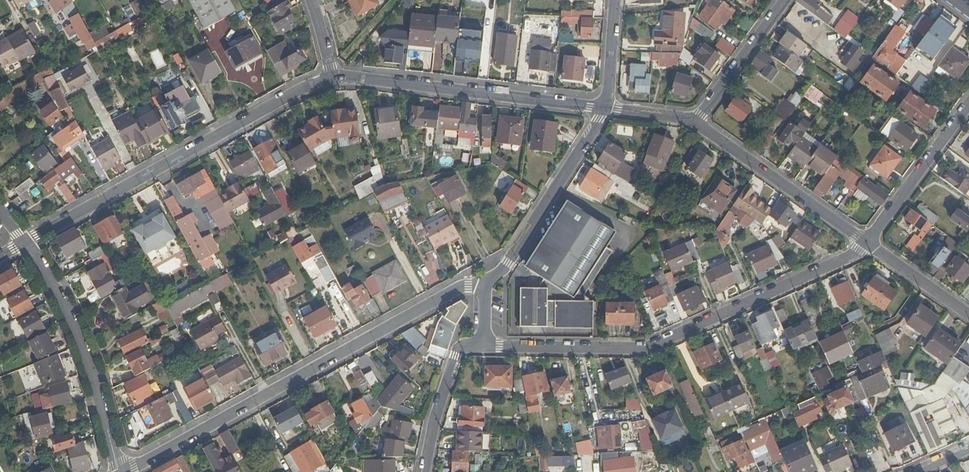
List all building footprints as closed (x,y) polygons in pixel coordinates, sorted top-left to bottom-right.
[(18,9),(34,0),(13,0),(18,9)] [(72,2),(70,0),(55,0),(61,10),(72,2)] [(148,14),(147,11),(140,0),(131,5),(138,19),(148,14)] [(205,29),(236,12),(229,0),(191,0),(189,1),(194,9),(205,29)] [(288,0),(284,0),(266,10),(271,19),(272,18),(280,34),(287,30),(289,31),(291,30),(291,28),(289,23),(294,20),(288,8),(292,7),(288,0)] [(378,4),(375,0),(348,0),(357,16),(378,5),(378,4)] [(700,17),(716,29),(726,16),(725,15),(731,8),(719,0),(712,0),(700,17)] [(796,2),(826,25),(833,16),(819,5),(820,5),(814,0),(810,0),(798,0),(796,2)] [(899,8),(906,0),(887,0),(898,9),(899,8)] [(154,10),(160,7),(159,4),(147,11),(148,14),(154,10)] [(138,19),(131,5),(124,9),(131,23),(138,19)] [(905,12),(899,8),(898,9),(891,18),(897,22),(905,12)] [(578,18),(593,18),(594,12),(572,10),(571,17),(578,18)] [(955,18),(945,10),(939,18),(948,25),(950,26),(955,18)] [(850,11),(834,30),(845,38),(860,19),(850,11)] [(683,49),(686,39),(683,39),(684,14),(665,13),(664,33),(656,32),(655,44),(658,44),(658,52),(682,53),(683,49)] [(96,46),(94,43),(79,15),(71,20),(84,43),(85,43),(89,50),(96,46)] [(435,44),(438,20),(438,19),(411,16),(409,33),(408,42),(417,43),(416,45),(435,47),(435,44)] [(578,18),(571,17),(571,23),(581,23),(580,28),(579,28),(579,37),(582,37),(592,38),(593,20),(578,19),(578,18)] [(948,25),(939,18),(935,23),(945,30),(948,25)] [(690,28),(696,32),(701,24),(693,19),(690,28)] [(457,47),(460,23),(438,20),(435,44),(457,47)] [(27,26),(33,37),(38,34),(33,23),(27,26)] [(935,23),(931,28),(940,35),(945,30),(935,23)] [(130,33),(126,26),(117,31),(119,36),(120,38),(130,33)] [(895,27),(872,59),(880,64),(883,60),(892,66),(889,71),(895,76),(906,62),(891,51),(904,33),(895,27)] [(931,28),(906,62),(895,76),(906,84),(941,36),(940,35),(931,28)] [(104,44),(119,36),(117,31),(101,40),(104,44)] [(408,42),(409,33),(387,31),(378,35),(386,51),(385,63),(400,65),(399,70),(405,70),(407,54),(401,53),(402,47),(408,48),(408,42)] [(29,42),(24,32),(8,41),(8,40),(0,44),(0,58),(29,42)] [(794,73),(803,61),(800,58),(808,47),(788,32),(780,44),(783,46),(778,51),(773,58),(794,73)] [(495,64),(511,66),(514,39),(498,37),(495,64)] [(252,38),(246,42),(252,52),(258,49),(252,38)] [(252,52),(254,57),(261,53),(253,38),(252,38),(258,49),(252,52)] [(731,58),(737,50),(722,39),(716,47),(731,58)] [(284,41),(281,42),(289,57),(292,56),(284,41)] [(839,53),(845,58),(855,45),(848,41),(839,53)] [(0,58),(0,63),(3,69),(19,60),(19,61),(35,53),(29,42),(0,58)] [(252,52),(246,42),(226,53),(234,67),(254,57),(252,52)] [(281,42),(266,51),(279,74),(306,59),(301,51),(299,52),(298,51),(296,52),(297,53),(292,56),(289,57),(281,42)] [(695,59),(710,70),(720,57),(705,45),(695,59)] [(845,74),(855,82),(863,72),(857,67),(860,63),(862,65),(869,56),(855,45),(845,58),(841,63),(849,69),(845,74)] [(946,72),(957,80),(968,65),(968,61),(953,48),(945,58),(939,67),(946,72)] [(680,58),(690,65),(695,59),(683,49),(682,53),(680,58)] [(221,73),(209,51),(190,61),(202,83),(221,73)] [(550,60),(550,54),(532,51),(530,69),(548,71),(549,67),(552,67),(553,61),(550,60)] [(761,51),(751,64),(763,73),(762,75),(771,81),(778,72),(769,65),(773,60),(761,51)] [(653,52),(643,52),(643,60),(651,61),(652,60),(653,52)] [(682,53),(658,52),(653,52),(652,60),(659,60),(674,61),(674,66),(678,66),(680,58),(682,53)] [(558,55),(550,54),(550,60),(553,61),(552,67),(549,67),(548,71),(556,72),(557,71),(558,55)] [(566,56),(558,55),(557,71),(564,72),(566,56)] [(585,58),(566,56),(564,72),(563,78),(583,80),(585,58)] [(862,65),(866,68),(872,59),(869,56),(862,65)] [(456,58),(454,72),(465,74),(467,59),(456,58)] [(883,60),(880,64),(889,71),(892,66),(883,60)] [(794,73),(798,76),(807,63),(803,61),(794,73)] [(650,92),(651,75),(645,75),(646,65),(631,64),(630,80),(637,80),(636,91),(650,92)] [(873,66),(861,83),(886,102),(898,84),(873,66)] [(81,67),(62,79),(70,94),(90,82),(81,67)] [(939,67),(935,72),(942,77),(946,72),(939,67)] [(28,79),(31,86),(53,74),(50,68),(28,79)] [(678,74),(675,84),(672,93),(681,96),(682,94),(687,95),(690,84),(691,85),(693,79),(678,74)] [(67,103),(55,76),(45,80),(46,83),(45,84),(48,91),(49,90),(51,93),(50,93),(54,102),(41,112),(52,127),(63,118),(58,112),(64,109),(67,116),(69,119),(73,116),(67,103)] [(28,79),(9,90),(12,96),(31,86),(28,79)] [(855,82),(851,88),(861,96),(865,89),(855,82)] [(805,96),(816,106),(824,95),(812,86),(805,96)] [(161,109),(172,130),(181,125),(179,120),(200,109),(194,97),(190,99),(187,93),(178,98),(179,100),(176,102),(177,103),(171,106),(170,104),(161,109)] [(910,93),(898,110),(923,129),(935,112),(910,93)] [(726,112),(742,123),(752,109),(736,97),(726,112)] [(786,121),(796,108),(785,100),(775,113),(786,121)] [(461,109),(458,130),(475,133),(477,119),(462,118),(463,115),(468,116),(469,103),(462,102),(461,109)] [(437,128),(436,135),(442,136),(443,129),(458,130),(461,109),(440,106),(439,111),(439,115),(437,128)] [(397,109),(375,112),(379,139),(401,136),(397,109)] [(411,125),(428,127),(437,128),(439,115),(425,113),(422,113),(423,110),(413,109),(411,125)] [(169,148),(176,145),(158,110),(139,120),(151,141),(162,135),(169,148)] [(329,130),(325,131),(329,138),(360,133),(357,110),(327,114),(329,130)] [(111,121),(123,144),(134,138),(139,146),(146,142),(130,111),(111,121)] [(482,147),(491,147),(492,116),(483,116),(482,124),(483,124),(483,137),(482,137),(482,147)] [(523,119),(500,117),(497,142),(520,144),(523,119)] [(308,151),(330,139),(329,138),(325,131),(318,118),(309,122),(310,125),(298,132),(305,145),(308,151)] [(893,118),(881,133),(906,151),(918,136),(893,118)] [(805,133),(810,125),(803,120),(797,129),(791,124),(779,140),(788,146),(792,141),(797,144),(802,137),(805,133)] [(58,127),(46,137),(50,141),(53,139),(60,148),(69,143),(71,144),(72,144),(73,143),(77,140),(80,144),(86,139),(76,121),(71,125),(61,132),(58,127)] [(555,134),(557,124),(535,121),(532,148),(551,151),(553,133),(555,134)] [(425,149),(434,150),(435,144),(436,135),(437,128),(428,127),(425,149)] [(761,143),(767,147),(775,136),(770,132),(761,143)] [(819,147),(821,145),(805,133),(802,137),(818,149),(819,147)] [(666,162),(674,143),(655,136),(644,164),(655,168),(659,158),(666,162)] [(807,164),(818,149),(802,137),(797,144),(788,156),(794,161),(804,168),(805,167),(807,164)] [(120,158),(109,138),(91,148),(102,168),(120,158)] [(283,160),(271,139),(253,149),(267,174),(277,168),(275,164),(283,160)] [(60,148),(57,151),(58,152),(60,155),(65,152),(66,153),(80,144),(77,140),(73,143),(72,144),(71,144),(69,143),(60,148)] [(831,151),(821,144),(821,145),(819,147),(829,153),(831,151)] [(308,151),(305,145),(287,154),(298,174),(316,164),(308,151)] [(606,171),(613,175),(626,155),(610,145),(599,162),(608,168),(606,171)] [(57,164),(44,147),(32,155),(44,171),(53,163),(55,166),(57,164)] [(836,159),(829,153),(819,147),(818,149),(807,164),(815,169),(824,176),(836,159)] [(871,166),(887,178),(900,159),(885,147),(871,166)] [(692,148),(684,162),(689,165),(698,152),(692,148)] [(249,151),(229,162),(239,180),(259,170),(249,151)] [(698,152),(689,165),(687,168),(703,180),(710,170),(707,168),(712,160),(699,151),(698,152)] [(60,155),(58,152),(54,155),(62,165),(66,162),(60,155)] [(65,152),(60,155),(66,162),(70,159),(66,153),(65,152)] [(491,153),(491,164),(492,164),(504,172),(509,165),(491,153)] [(66,162),(62,165),(55,171),(61,179),(71,172),(74,170),(78,176),(83,173),(76,164),(72,158),(70,159),(66,162)] [(846,164),(837,158),(836,159),(824,176),(812,192),(821,198),(838,174),(844,166),(846,164)] [(81,161),(76,164),(83,173),(87,180),(92,177),(81,161)] [(606,171),(594,164),(580,190),(595,199),(600,192),(602,194),(610,180),(633,193),(636,188),(634,187),(613,175),(606,171)] [(815,169),(807,164),(805,167),(813,172),(815,169)] [(509,165),(504,172),(508,175),(510,176),(514,169),(509,165)] [(851,189),(862,175),(856,171),(854,173),(844,166),(838,174),(848,181),(845,185),(851,189)] [(947,168),(940,178),(942,179),(948,172),(957,179),(963,171),(961,169),(956,175),(947,168)] [(219,197),(205,170),(177,185),(183,196),(192,191),(194,195),(199,192),(206,204),(219,197)] [(61,179),(55,171),(40,181),(48,192),(52,189),(50,187),(61,179)] [(942,179),(963,195),(968,187),(968,176),(963,171),(957,179),(948,172),(942,179)] [(512,214),(529,188),(521,183),(517,180),(510,176),(508,175),(499,189),(508,194),(500,207),(512,214)] [(882,206),(888,197),(865,181),(866,178),(862,175),(851,189),(841,204),(845,207),(859,189),(882,206)] [(439,186),(433,189),(438,197),(444,194),(449,202),(466,194),(456,176),(446,182),(444,178),(437,182),(439,186)] [(373,193),(379,189),(372,177),(356,186),(354,187),(361,199),(373,193)] [(16,190),(20,196),(34,185),(30,179),(16,190)] [(717,179),(702,201),(720,214),(736,191),(717,179)] [(408,202),(398,183),(389,185),(375,193),(381,203),(379,204),(385,215),(408,202)] [(59,188),(69,204),(76,200),(65,184),(59,188)] [(249,201),(250,201),(241,184),(219,197),(220,198),(228,213),(236,208),(249,201)] [(754,192),(746,186),(734,205),(755,220),(762,225),(769,214),(778,201),(771,197),(762,209),(753,202),(750,206),(746,203),(754,192)] [(279,201),(271,188),(264,192),(271,205),(257,212),(264,227),(286,214),(279,201)] [(373,194),(359,201),(367,215),(375,211),(381,208),(373,194)] [(172,197),(165,201),(178,225),(182,232),(199,263),(200,262),(204,268),(214,263),(210,257),(219,252),(210,236),(202,241),(193,225),(197,223),(192,214),(184,218),(180,209),(178,209),(172,197)] [(286,214),(288,217),(295,213),(287,197),(279,201),(286,214)] [(206,205),(216,224),(230,217),(228,213),(220,198),(206,205)] [(251,205),(249,201),(236,208),(238,212),(251,205)] [(771,215),(769,214),(762,225),(766,231),(769,228),(767,226),(771,220),(770,219),(771,217),(786,228),(796,215),(779,203),(771,215)] [(920,204),(914,211),(929,222),(933,225),(938,218),(920,204)] [(581,307),(581,302),(582,297),(610,254),(605,251),(615,235),(567,205),(527,268),(546,280),(539,289),(538,289),(533,294),(526,293),(526,328),(591,329),(591,314),(595,314),(596,303),(591,303),(591,307),(581,307)] [(716,232),(718,236),(721,232),(724,235),(735,219),(740,222),(739,224),(747,229),(755,220),(734,205),(716,232)] [(914,211),(911,209),(904,219),(922,232),(929,222),(914,211)] [(448,216),(445,210),(435,215),(438,221),(448,216)] [(963,238),(968,229),(968,215),(968,214),(966,217),(957,211),(951,219),(964,229),(959,236),(963,238)] [(633,220),(621,214),(618,220),(630,226),(633,220)] [(115,216),(93,228),(103,245),(125,233),(115,216)] [(164,216),(133,233),(144,253),(175,236),(164,216)] [(438,221),(423,229),(434,248),(445,242),(449,240),(449,241),(459,236),(448,216),(438,221)] [(220,231),(234,223),(230,217),(216,224),(220,231)] [(368,218),(345,231),(354,249),(358,249),(363,246),(364,243),(378,236),(368,218)] [(802,221),(791,237),(811,250),(821,235),(802,221)] [(929,222),(922,232),(918,238),(922,241),(926,235),(933,225),(929,222)] [(78,235),(74,229),(57,239),(67,257),(85,247),(79,238),(81,237),(80,234),(78,235)] [(778,235),(772,240),(774,243),(779,250),(785,245),(778,235)] [(906,247),(914,252),(922,241),(918,238),(914,235),(906,247)] [(461,240),(459,236),(449,241),(452,245),(461,240)] [(320,251),(313,237),(310,238),(302,242),(302,243),(293,248),(301,263),(321,252),(320,251)] [(958,244),(949,238),(930,264),(939,270),(941,267),(958,244)] [(700,260),(692,241),(663,253),(671,272),(700,260)] [(776,262),(784,258),(779,250),(774,243),(747,255),(755,274),(777,264),(776,262)] [(108,253),(105,248),(90,256),(93,261),(101,257),(102,256),(108,253)] [(323,256),(321,252),(301,263),(304,269),(315,263),(317,262),(316,260),(323,256)] [(113,264),(108,253),(102,256),(101,257),(107,267),(113,264)] [(326,285),(336,279),(323,256),(316,260),(317,262),(315,263),(326,285)] [(940,282),(948,272),(953,276),(956,279),(962,283),(968,273),(968,268),(956,258),(947,271),(941,267),(939,270),(934,278),(940,282)] [(375,275),(364,281),(373,298),(384,292),(385,293),(406,281),(396,262),(374,274),(375,275)] [(729,263),(706,273),(716,296),(722,293),(721,290),(728,287),(737,283),(731,268),(729,263)] [(126,287),(122,280),(115,284),(109,274),(110,273),(110,272),(109,273),(104,265),(88,273),(102,298),(118,289),(119,290),(125,287),(126,287)] [(287,265),(265,277),(276,295),(297,282),(287,265)] [(737,265),(731,268),(737,283),(739,286),(745,283),(737,265)] [(362,279),(356,267),(351,269),(354,275),(353,276),(356,282),(362,279)] [(21,286),(12,270),(0,276),(0,287),(4,295),(21,286)] [(668,286),(663,270),(653,274),(659,286),(667,304),(674,301),(673,298),(668,286)] [(226,274),(219,278),(224,287),(231,283),(226,274)] [(888,287),(890,284),(876,274),(863,294),(884,310),(896,293),(888,287)] [(210,283),(215,292),(224,287),(219,278),(210,283)] [(852,291),(846,278),(839,281),(841,285),(834,289),(838,298),(852,291)] [(166,307),(171,317),(212,294),(215,292),(210,283),(166,307)] [(675,283),(668,286),(673,298),(678,295),(685,310),(702,302),(695,287),(679,295),(675,283)] [(366,302),(369,300),(362,287),(354,291),(350,284),(341,289),(348,301),(351,299),(356,308),(366,302)] [(119,290),(112,294),(126,320),(139,313),(136,308),(151,300),(143,286),(129,294),(125,287),(119,290)] [(653,310),(667,304),(659,286),(646,292),(653,310)] [(32,308),(24,292),(7,301),(16,316),(32,308)] [(379,310),(373,298),(369,300),(366,302),(373,314),(379,310)] [(807,298),(800,301),(806,313),(813,310),(807,298)] [(166,307),(162,300),(156,303),(153,305),(161,321),(171,317),(166,307)] [(414,327),(402,334),(418,351),(426,357),(429,354),(445,358),(456,325),(468,307),(467,307),(466,306),(467,304),(464,301),(463,302),(461,301),(447,309),(449,311),(445,317),(443,316),(439,322),(428,351),(422,346),(426,340),(414,327)] [(635,305),(608,304),(607,324),(635,325),(635,305)] [(908,323),(926,336),(939,319),(921,305),(915,314),(908,323)] [(325,308),(304,320),(314,338),(335,327),(325,308)] [(788,319),(783,309),(776,312),(781,322),(788,319)] [(853,315),(839,321),(842,326),(851,322),(864,316),(860,309),(854,312),(856,316),(854,318),(853,315)] [(752,325),(762,345),(777,338),(773,329),(779,326),(772,311),(757,318),(759,322),(752,325)] [(28,337),(44,329),(35,312),(19,321),(28,337)] [(226,331),(218,317),(191,333),(201,350),(220,339),(218,335),(226,331)] [(785,331),(793,349),(818,338),(809,320),(785,331)] [(843,329),(844,332),(846,337),(856,333),(851,322),(842,326),(843,329)] [(177,339),(182,336),(177,328),(172,331),(177,339)] [(119,341),(125,354),(149,343),(142,329),(119,341)] [(897,345),(889,329),(875,336),(882,352),(883,352),(897,345)] [(733,347),(738,358),(744,355),(746,359),(754,355),(752,351),(749,352),(748,350),(755,346),(748,332),(736,338),(739,344),(733,347)] [(844,332),(820,343),(829,364),(854,353),(846,337),(844,332)] [(926,348),(948,364),(953,357),(960,348),(937,332),(926,348)] [(39,359),(55,351),(46,333),(29,342),(39,359)] [(284,344),(278,333),(256,345),(267,364),(286,354),(281,346),(284,344)] [(150,342),(152,345),(163,340),(162,336),(150,342)] [(694,353),(702,369),(722,360),(714,343),(694,353)] [(883,352),(885,357),(899,351),(897,345),(883,352)] [(758,349),(762,360),(767,357),(763,347),(758,349)] [(406,348),(401,354),(399,352),(397,351),(396,350),(394,350),(392,351),(391,352),(390,354),(390,355),(390,357),(391,358),(406,372),(418,359),(406,348)] [(135,373),(136,376),(150,369),(148,366),(147,362),(141,351),(127,358),(135,373)] [(158,355),(161,362),(168,359),(164,352),(158,355)] [(873,369),(887,362),(885,357),(883,352),(882,352),(858,363),(863,373),(873,369)] [(66,375),(57,354),(34,364),(42,384),(66,375)] [(238,385),(251,377),(241,357),(215,372),(222,385),(223,386),(235,380),(238,385)] [(765,372),(772,368),(768,359),(767,357),(762,360),(760,361),(765,372)] [(948,364),(943,371),(959,383),(961,380),(968,369),(953,357),(948,364)] [(372,381),(381,377),(373,362),(365,366),(372,381)] [(512,366),(486,366),(485,386),(488,386),(488,390),(501,390),(501,386),(511,386),(512,366)] [(827,367),(813,374),(820,390),(830,386),(827,380),(832,377),(827,367)] [(612,390),(632,383),(627,368),(607,375),(612,390)] [(674,387),(666,369),(647,378),(654,395),(674,387)] [(850,379),(860,400),(891,386),(884,371),(875,374),(873,369),(863,373),(850,379)] [(367,382),(361,370),(354,374),(360,386),(367,382)] [(947,394),(952,388),(957,394),(968,415),(968,385),(961,380),(959,383),(943,371),(934,384),(947,394)] [(215,372),(204,379),(210,391),(222,385),(215,372)] [(528,394),(526,395),(527,402),(529,412),(531,412),(539,410),(537,400),(532,401),(531,394),(548,390),(545,372),(524,376),(528,394)] [(381,406),(394,410),(413,387),(399,375),(377,400),(381,406)] [(143,376),(125,385),(135,403),(153,394),(143,376)] [(567,376),(550,380),(555,396),(572,392),(567,376)] [(385,383),(381,377),(372,381),(376,388),(385,383)] [(196,410),(215,400),(210,391),(204,379),(184,390),(196,410)] [(524,390),(523,379),(515,381),(517,392),(524,390)] [(703,412),(689,379),(680,383),(696,416),(703,412)] [(319,380),(312,384),(318,395),(325,391),(319,380)] [(947,394),(934,384),(913,382),(900,380),(895,380),(906,403),(928,452),(946,444),(943,437),(957,431),(943,399),(947,394)] [(53,407),(71,402),(66,382),(48,387),(53,407)] [(750,401),(742,383),(708,398),(716,416),(750,401)] [(838,390),(845,406),(855,402),(847,386),(838,390)] [(174,401),(187,425),(194,421),(177,390),(138,410),(147,430),(172,418),(172,417),(175,416),(169,404),(174,401)] [(824,401),(830,413),(845,406),(838,390),(828,395),(829,398),(824,401)] [(793,413),(794,414),(799,426),(807,422),(805,419),(822,412),(815,397),(799,404),(802,409),(793,413)] [(354,430),(358,437),(364,428),(378,411),(378,410),(376,406),(373,410),(369,412),(363,399),(352,405),(356,413),(353,414),(359,425),(354,430)] [(527,402),(518,401),(520,414),(529,412),(527,402)] [(328,402),(313,410),(314,412),(306,416),(312,426),(317,423),(323,432),(339,422),(328,402)] [(464,416),(460,416),(459,424),(483,426),(484,408),(465,406),(464,416)] [(790,406),(783,410),(787,418),(794,414),(793,413),(790,406)] [(296,407),(274,419),(282,434),(304,422),(296,407)] [(683,429),(675,410),(668,413),(668,411),(658,415),(659,416),(652,419),(660,439),(683,429)] [(378,411),(364,428),(370,433),(383,415),(378,411)] [(383,458),(402,458),(405,443),(404,443),(406,431),(407,432),(410,432),(412,423),(409,423),(411,415),(396,411),(395,420),(393,420),(390,437),(387,436),(383,458)] [(30,413),(23,414),(29,440),(36,439),(31,417),(30,413)] [(31,417),(36,439),(51,435),(46,414),(31,417)] [(634,433),(649,429),(645,419),(633,422),(634,433)] [(891,431),(886,433),(894,451),(915,441),(907,423),(901,426),(898,419),(888,425),(891,431)] [(622,448),(621,438),(629,437),(627,423),(619,424),(619,426),(598,428),(600,449),(622,448)] [(781,452),(773,435),(767,437),(765,431),(761,423),(751,427),(753,433),(756,440),(750,443),(753,449),(767,442),(770,448),(769,449),(774,461),(783,457),(781,452)] [(595,454),(598,454),(593,426),(588,427),(591,440),(595,454)] [(220,435),(229,450),(238,445),(229,430),(220,435)] [(469,452),(482,452),(483,448),(484,433),(458,432),(457,451),(469,452)] [(713,439),(711,432),(698,438),(701,445),(713,439)] [(484,433),(483,448),(490,449),(491,433),(484,433)] [(756,440),(753,433),(749,434),(747,436),(750,443),(756,440)] [(51,438),(56,452),(73,446),(70,435),(62,438),(62,435),(51,438)] [(734,444),(743,440),(741,435),(732,439),(734,444)] [(534,439),(537,457),(542,457),(543,457),(540,438),(534,439)] [(755,461),(750,450),(748,451),(743,440),(734,444),(732,439),(721,444),(728,459),(735,457),(740,468),(755,461)] [(587,455),(595,454),(591,440),(584,441),(587,455)] [(321,454),(314,441),(292,453),(292,454),(302,471),(311,471),(320,467),(314,458),(321,454)] [(817,466),(806,441),(781,452),(783,457),(789,471),(803,471),(817,466)] [(73,446),(78,465),(72,466),(73,469),(71,469),(71,471),(77,471),(89,469),(82,442),(73,446)] [(213,444),(204,449),(215,470),(224,465),(213,444)] [(236,463),(245,458),(238,445),(229,450),(236,463)] [(844,445),(825,454),(826,456),(832,471),(833,471),(836,471),(852,465),(844,445)] [(657,451),(660,462),(661,463),(675,461),(670,447),(657,449),(657,451)] [(452,471),(468,471),(469,452),(457,451),(454,451),(453,451),(452,471)] [(650,454),(648,454),(649,463),(660,462),(657,451),(649,451),(650,454)] [(602,454),(602,461),(617,459),(617,453),(602,453),(602,454)] [(292,454),(285,457),(294,471),(302,471),(292,454)] [(181,468),(183,471),(192,471),(183,455),(176,459),(181,468)] [(820,459),(826,471),(829,471),(832,471),(826,456),(820,459)] [(181,468),(176,459),(154,471),(183,471),(181,468)] [(628,469),(627,463),(627,460),(622,461),(620,461),(616,461),(617,464),(606,466),(606,471),(628,471),(628,469)] [(372,461),(372,468),(366,468),(366,471),(394,471),(394,461),(372,461)] [(233,471),(248,471),(243,464),(232,470),(233,471)]
